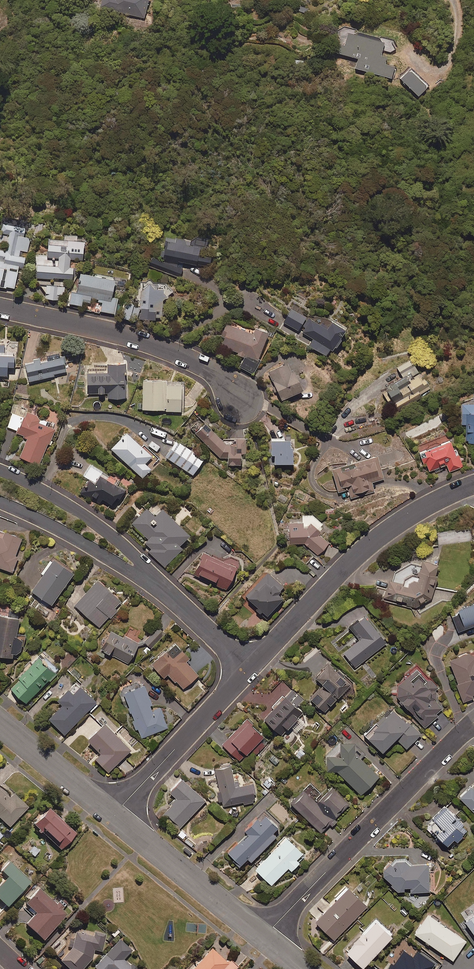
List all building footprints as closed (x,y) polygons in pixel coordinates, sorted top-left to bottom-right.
[(101,7),(144,17),(148,0),(102,0),(101,7)] [(308,3),(298,1),(297,11),(307,12),(308,3)] [(378,40),(379,37),(353,30),(352,33),(347,32),(344,45),(338,44),(336,52),(356,58),(354,68),(389,77),(392,66),(382,63),(384,56),(379,55),(380,49),(392,52),(394,44),(378,40)] [(427,86),(409,68),(399,78),(417,96),(427,86)] [(14,289),(20,265),(24,266),(26,257),(19,256),(20,250),(27,252),(31,237),(24,236),(26,227),(4,222),(1,231),(10,233),(6,250),(0,248),(0,285),(14,289)] [(190,236),(167,233),(164,259),(211,265),(212,255),(200,254),(202,241),(190,239),(190,236)] [(85,237),(68,236),(68,238),(49,237),(48,256),(59,257),(59,266),(37,265),(36,277),(73,279),(74,267),(70,267),(70,258),(84,259),(85,237)] [(113,296),(115,286),(116,278),(81,271),(78,286),(77,292),(71,291),(69,302),(80,304),(83,305),(84,297),(90,298),(91,296),(99,297),(98,302),(102,302),(101,310),(115,313),(118,297),(113,296)] [(140,288),(138,288),(138,317),(167,317),(167,298),(175,291),(165,281),(153,281),(150,277),(147,280),(140,280),(140,288)] [(43,287),(42,293),(45,293),(45,298),(58,299),(58,293),(64,294),(65,286),(47,284),(46,288),(43,287)] [(307,316),(292,307),(284,321),(299,330),(307,316)] [(329,327),(311,317),(303,331),(314,337),(309,346),(327,356),(331,348),(332,348),(334,347),(335,347),(336,346),(337,345),(338,344),(339,343),(340,342),(341,341),(342,339),(342,338),(343,336),(343,335),(343,333),(343,332),(346,326),(332,319),(329,327)] [(227,321),(221,336),(224,337),(220,346),(245,356),(240,367),(255,373),(260,358),(259,358),(270,331),(257,326),(255,333),(227,321)] [(6,343),(0,343),(0,374),(8,374),(8,366),(15,366),(15,351),(6,351),(6,343)] [(46,360),(46,359),(35,362),(26,363),(29,381),(54,376),(54,374),(67,371),(64,356),(46,360)] [(381,393),(391,409),(418,392),(419,395),(429,389),(423,379),(421,380),(417,374),(413,368),(412,366),(408,359),(395,367),(402,377),(389,385),(390,387),(381,393)] [(293,370),(288,361),(269,371),(283,399),(305,388),(295,369),(293,370)] [(94,368),(87,368),(88,392),(106,392),(106,397),(127,397),(126,362),(108,362),(108,364),(94,364),(94,368)] [(168,380),(144,379),(142,408),(182,410),(184,382),(168,382),(168,380)] [(459,404),(460,424),(464,424),(465,443),(473,443),(473,404),(459,404)] [(48,418),(27,410),(24,417),(13,412),(7,427),(28,437),(20,456),(39,464),(55,428),(45,424),(48,418)] [(207,423),(196,433),(220,457),(228,457),(228,464),(242,464),(242,445),(238,445),(238,442),(236,442),(236,438),(222,438),(207,423)] [(152,455),(127,431),(112,448),(143,477),(151,469),(145,463),(152,455)] [(291,445),(291,436),(272,437),(273,453),(275,453),(276,462),(294,462),(293,445),(291,445)] [(204,458),(177,439),(166,456),(193,475),(204,458)] [(449,441),(418,453),(426,473),(445,466),(448,473),(462,467),(455,449),(453,450),(449,441)] [(382,479),(375,455),(330,469),(336,492),(347,489),(350,499),(374,492),(371,482),(382,479)] [(102,474),(91,467),(85,476),(91,480),(85,489),(100,499),(102,497),(115,505),(126,490),(102,474)] [(190,534),(162,506),(155,514),(147,506),(131,522),(148,539),(145,542),(152,548),(149,551),(165,566),(183,547),(180,544),(190,534)] [(323,523),(313,513),(302,514),(302,521),(290,522),(290,542),(304,542),(318,555),(330,543),(321,534),(320,526),(323,523)] [(0,530),(0,567),(12,572),(18,556),(15,555),(22,537),(5,530),(5,532),(0,530)] [(237,566),(205,552),(194,574),(227,589),(237,566)] [(52,559),(50,558),(41,572),(43,573),(42,574),(32,590),(52,604),(75,571),(54,557),(52,559)] [(387,581),(386,581),(382,598),(416,607),(430,599),(437,576),(434,575),(437,564),(421,559),(417,575),(415,575),(414,575),(412,574),(411,574),(410,574),(408,575),(407,575),(406,576),(405,577),(404,578),(403,579),(402,580),(401,582),(401,583),(401,584),(387,581)] [(264,611),(267,615),(284,597),(278,592),(284,586),(269,571),(246,594),(258,606),(256,608),(261,613),(264,611)] [(122,601),(99,579),(75,605),(99,627),(109,616),(110,618),(118,610),(115,608),(122,601)] [(453,610),(455,615),(451,617),(457,632),(473,626),(473,602),(453,610)] [(0,614),(0,654),(13,656),(13,652),(20,653),(23,638),(16,637),(20,617),(0,614)] [(387,642),(366,615),(350,627),(360,639),(344,652),(356,667),(387,642)] [(140,643),(113,628),(107,639),(109,640),(104,650),(129,664),(140,643)] [(165,634),(159,628),(145,641),(151,647),(165,634)] [(190,656),(177,641),(152,663),(164,677),(168,674),(175,682),(177,680),(183,688),(199,675),(186,659),(190,656)] [(473,698),(472,695),(473,695),(473,651),(448,660),(462,702),(473,698)] [(57,672),(40,655),(19,677),(20,678),(11,687),(26,702),(57,672)] [(331,662),(316,677),(324,684),(311,697),(325,711),(352,683),(344,676),(346,674),(339,668),(338,669),(331,662)] [(436,700),(437,687),(439,686),(431,678),(428,681),(417,668),(398,684),(398,697),(425,727),(445,710),(436,700)] [(144,683),(123,692),(126,699),(129,706),(128,707),(130,713),(132,712),(135,719),(133,720),(136,729),(138,728),(142,738),(168,727),(160,707),(155,709),(144,683)] [(98,703),(82,685),(73,693),(69,688),(58,699),(63,705),(49,718),(64,734),(98,703)] [(297,705),(303,699),(292,689),(285,696),(283,694),(272,706),(274,708),(264,717),(282,734),(291,726),(298,732),(306,724),(299,717),(304,712),(297,705)] [(421,733),(393,708),(379,724),(376,721),(365,734),(384,752),(396,738),(407,748),(421,733)] [(271,740),(248,718),(223,744),(240,761),(250,750),(256,755),(271,740)] [(131,750),(106,723),(88,739),(101,753),(96,758),(109,771),(131,750)] [(341,741),(341,755),(327,756),(327,771),(337,771),(361,795),(380,776),(356,751),(355,741),(341,741)] [(236,787),(231,765),(215,768),(220,791),(217,792),(219,801),(223,800),(224,806),(243,802),(244,804),(255,802),(253,791),(255,791),(253,783),(236,787)] [(206,800),(183,778),(171,791),(178,798),(165,811),(181,827),(206,800)] [(471,785),(460,797),(473,811),(473,788),(471,785)] [(293,804),(322,833),(328,827),(331,824),(332,826),(337,821),(335,818),(349,804),(332,787),(317,802),(306,791),(293,804)] [(0,789),(0,818),(9,827),(28,807),(14,793),(9,798),(0,789)] [(470,830),(445,805),(425,824),(452,851),(458,844),(457,843),(470,830)] [(76,833),(49,808),(33,824),(60,850),(76,833)] [(279,826),(265,811),(246,830),(249,832),(229,852),(241,864),(248,858),(251,861),(277,836),(273,832),(279,826)] [(303,852),(288,837),(256,868),(272,884),(289,867),(292,870),(300,862),(297,859),(303,852)] [(398,860),(395,862),(395,865),(388,865),(384,869),(384,875),(393,882),(393,886),(398,891),(405,890),(405,887),(414,886),(411,892),(431,891),(429,863),(411,864),(407,859),(398,860)] [(10,861),(1,870),(7,876),(0,884),(0,900),(7,906),(31,881),(10,861)] [(349,888),(346,885),(335,897),(337,899),(316,921),(335,939),(368,906),(349,888)] [(30,908),(28,910),(34,915),(26,924),(43,940),(64,918),(67,914),(39,888),(25,903),(30,908)] [(467,941),(428,914),(415,933),(454,960),(467,941)] [(466,920),(473,932),(473,915),(466,920)] [(394,935),(376,919),(355,941),(356,942),(348,952),(364,967),(394,935)] [(59,960),(69,968),(83,968),(93,958),(94,950),(103,951),(106,933),(95,931),(94,935),(75,932),(74,939),(70,938),(68,947),(72,947),(59,960)] [(120,940),(94,967),(96,968),(135,968),(124,959),(131,951),(120,940)] [(212,948),(192,968),(236,968),(238,967),(230,960),(227,963),(212,948)] [(404,950),(394,964),(393,962),(388,968),(433,968),(436,964),(417,951),(414,957),(404,950)]
